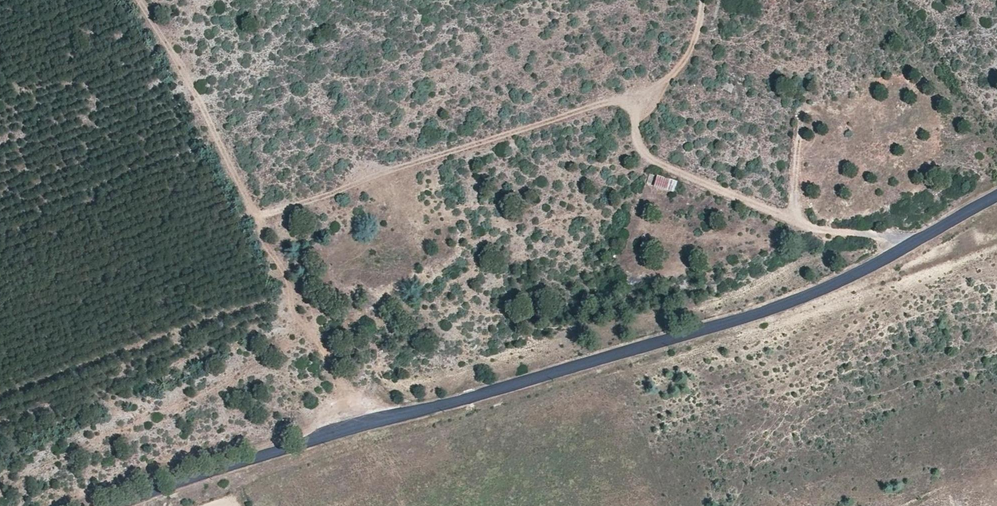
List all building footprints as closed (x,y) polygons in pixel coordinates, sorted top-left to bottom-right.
[(656,176),(649,174),(646,182),(654,184),(656,176)] [(677,180),(657,174),(656,176),(654,184),(674,191),(677,180)]
